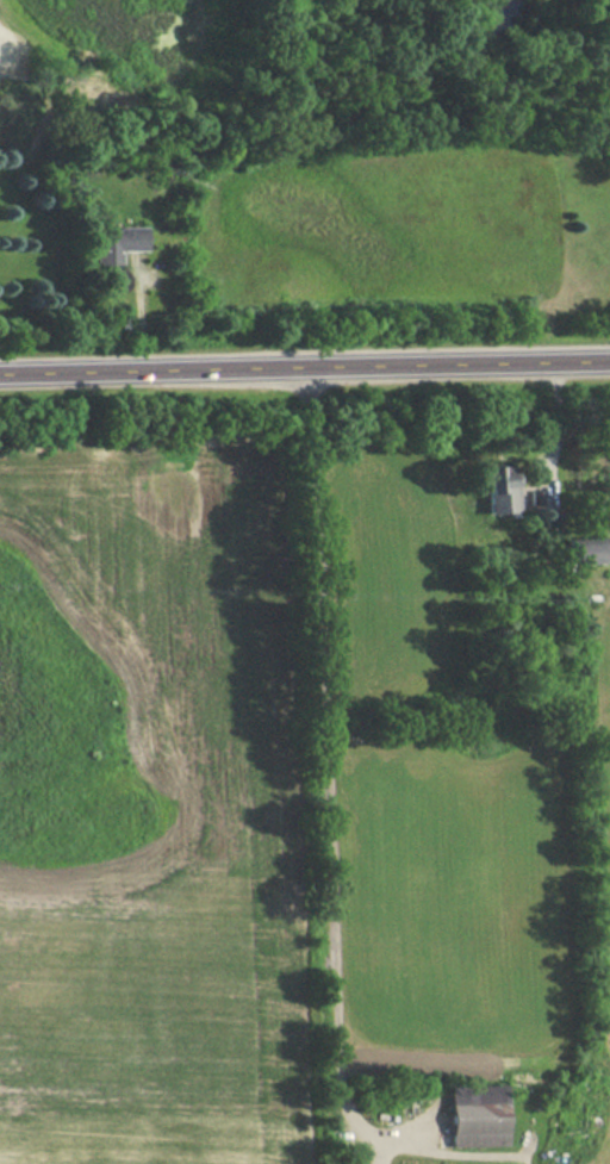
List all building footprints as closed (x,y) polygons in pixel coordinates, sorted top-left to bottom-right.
[(116,268),(116,251),(139,251),(139,229),(89,229),(91,268),(116,268)] [(480,513),(509,512),(508,465),(478,466),(480,513)] [(558,564),(599,564),(599,539),(558,539),(558,564)] [(499,1084),(443,1084),(443,1146),(499,1146),(499,1084)]
